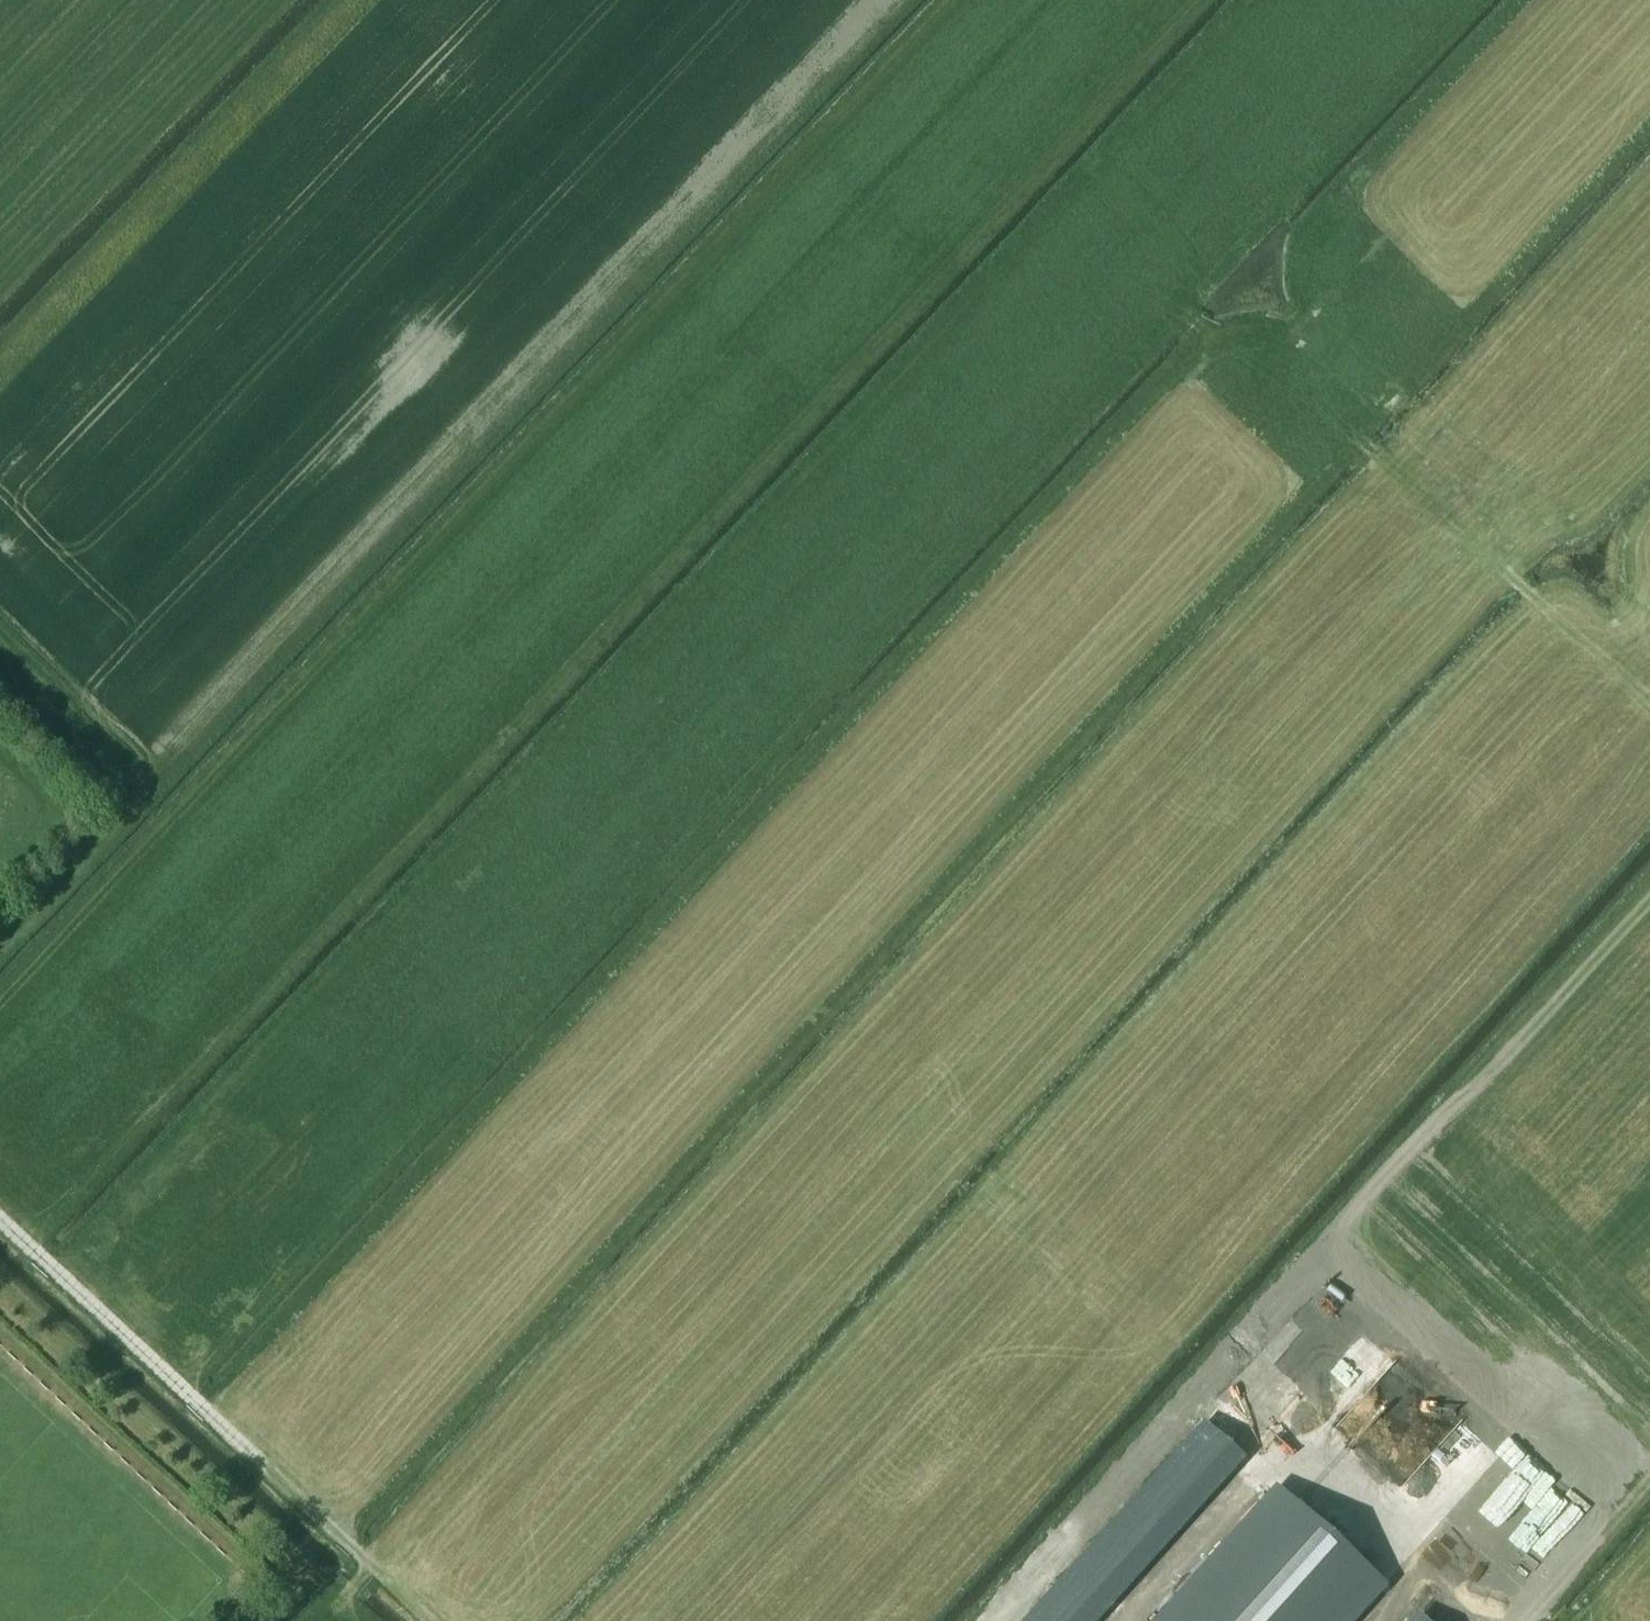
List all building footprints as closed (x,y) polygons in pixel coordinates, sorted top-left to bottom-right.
[(1239,1457),(1204,1426),(1028,1620),(1091,1620),(1239,1457)] [(1363,1614),(1260,1520),(1167,1620),(1356,1620),(1363,1614)]
